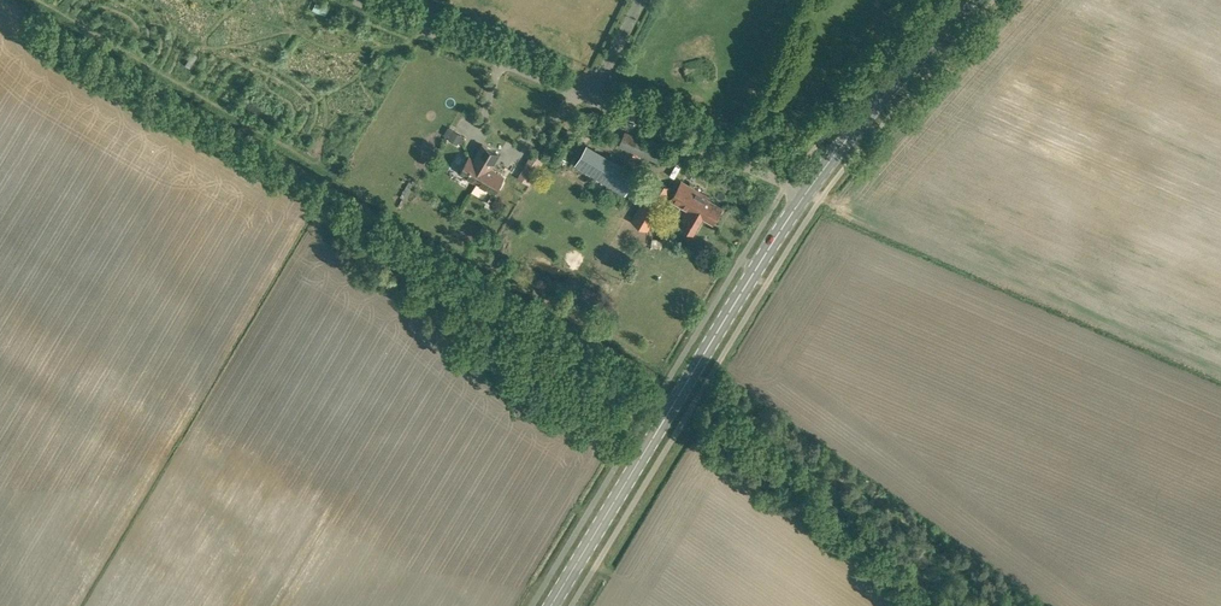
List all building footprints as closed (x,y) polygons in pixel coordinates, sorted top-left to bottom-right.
[(416,47),(425,39),(420,35),(412,42),(416,47)] [(657,161),(663,149),(624,132),(618,144),(657,161)] [(625,194),(638,173),(587,143),(575,163),(625,194)] [(482,165),(491,149),(482,144),(475,156),(476,157),(474,160),(469,157),(460,171),(466,174),(465,176),(471,179),(472,178),(478,182),(486,167),(482,165)] [(486,167),(478,182),(495,192),(496,189),(499,188),(502,183),(502,180),(503,177),(490,169),(499,154),(491,149),(482,165),(486,167)] [(695,179),(702,167),(692,162),(690,165),(685,173),(693,177),(695,179)] [(525,164),(518,177),(530,184),(538,171),(532,168),(525,164)] [(660,208),(673,185),(657,176),(644,199),(643,198),(630,220),(648,230),(661,209),(660,208)] [(714,223),(723,208),(707,198),(708,196),(681,180),(670,199),(686,209),(680,219),(685,222),(682,226),(693,233),(703,217),(714,223)]
